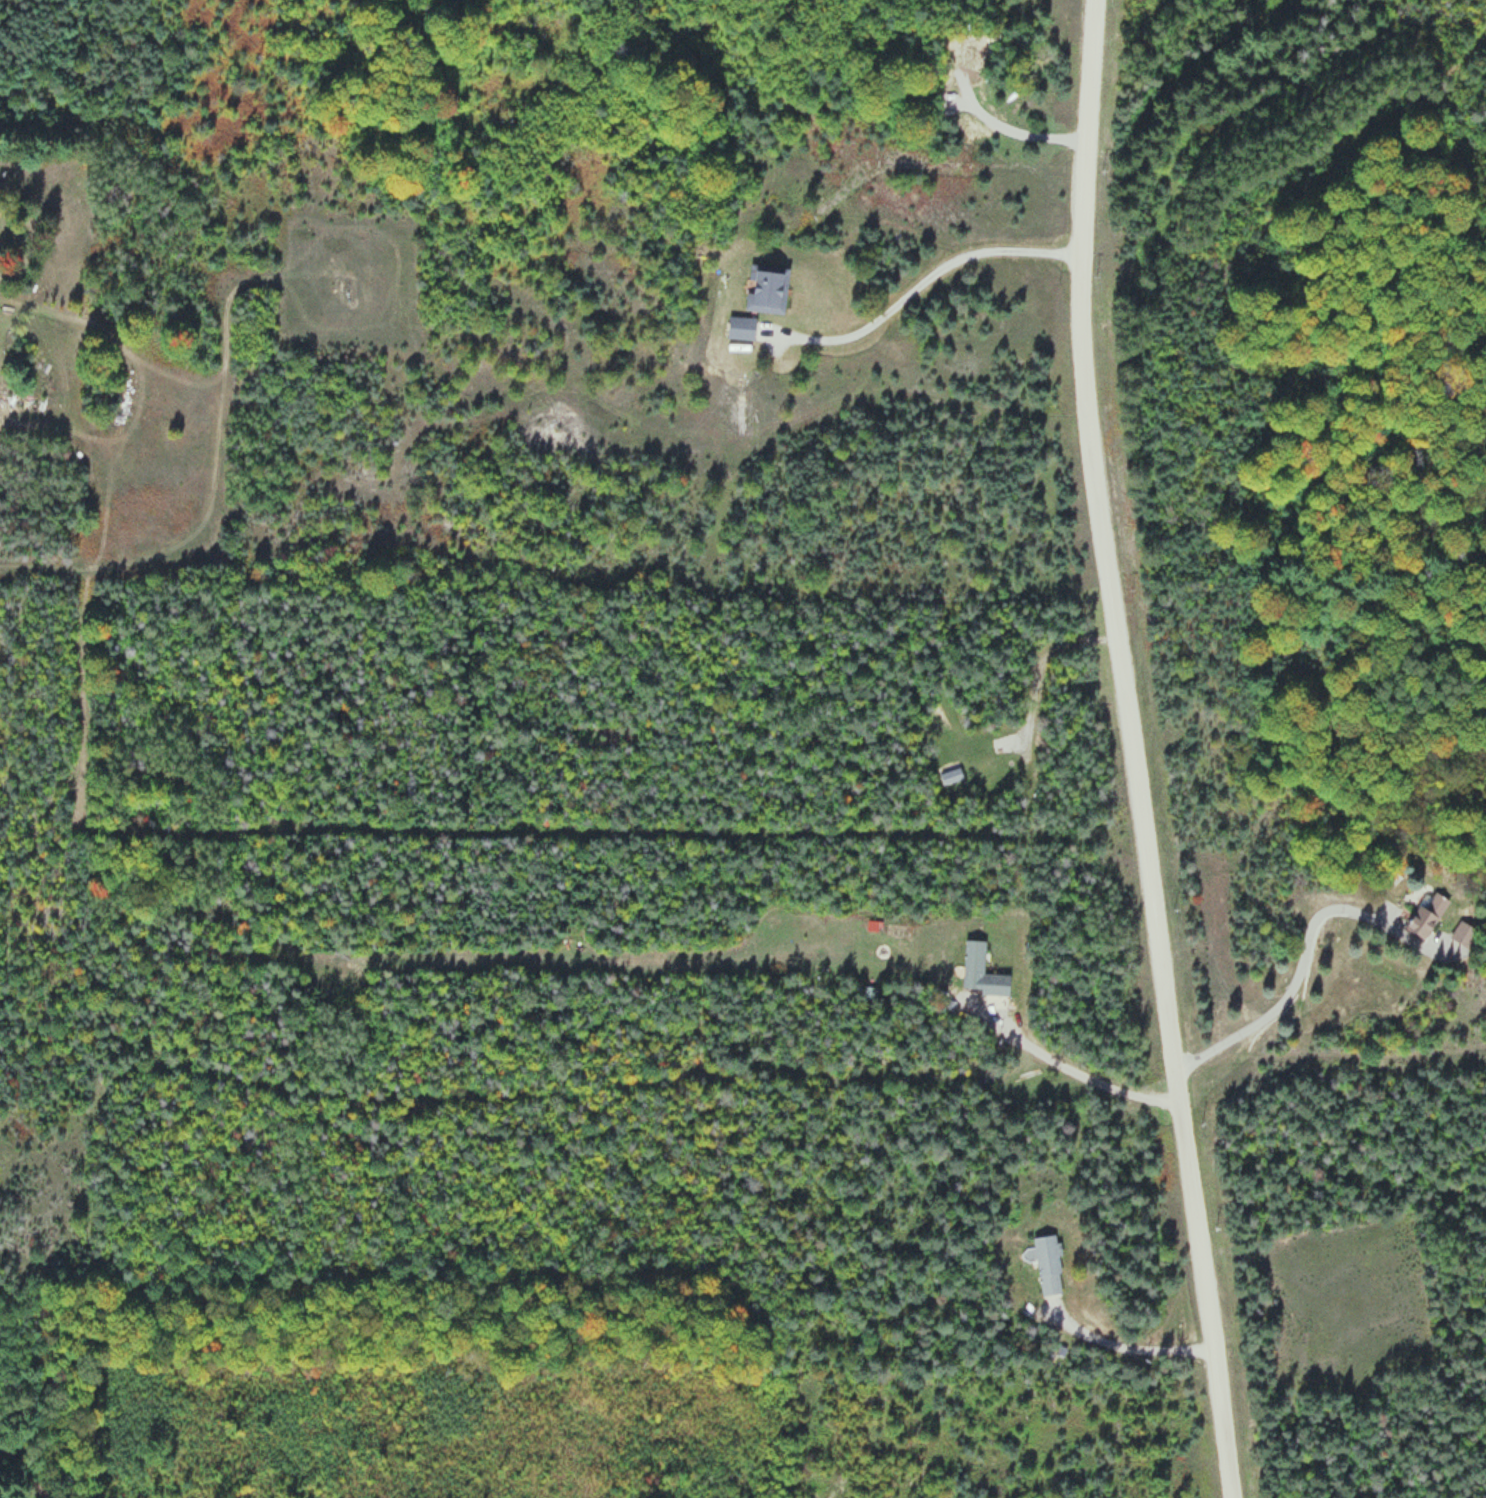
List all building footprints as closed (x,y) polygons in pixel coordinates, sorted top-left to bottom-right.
[(784,315),(790,268),(751,264),(745,310),(784,315)] [(756,339),(756,318),(728,318),(728,339),(756,339)] [(1450,900),(1431,889),(1407,929),(1425,940),(1450,900)] [(1470,949),(1480,932),(1460,921),(1450,938),(1470,949)] [(981,995),(1008,996),(1009,975),(984,974),(985,941),(965,940),(963,988),(981,989),(981,995)] [(1063,1294),(1058,1234),(1035,1236),(1040,1296),(1063,1294)]
